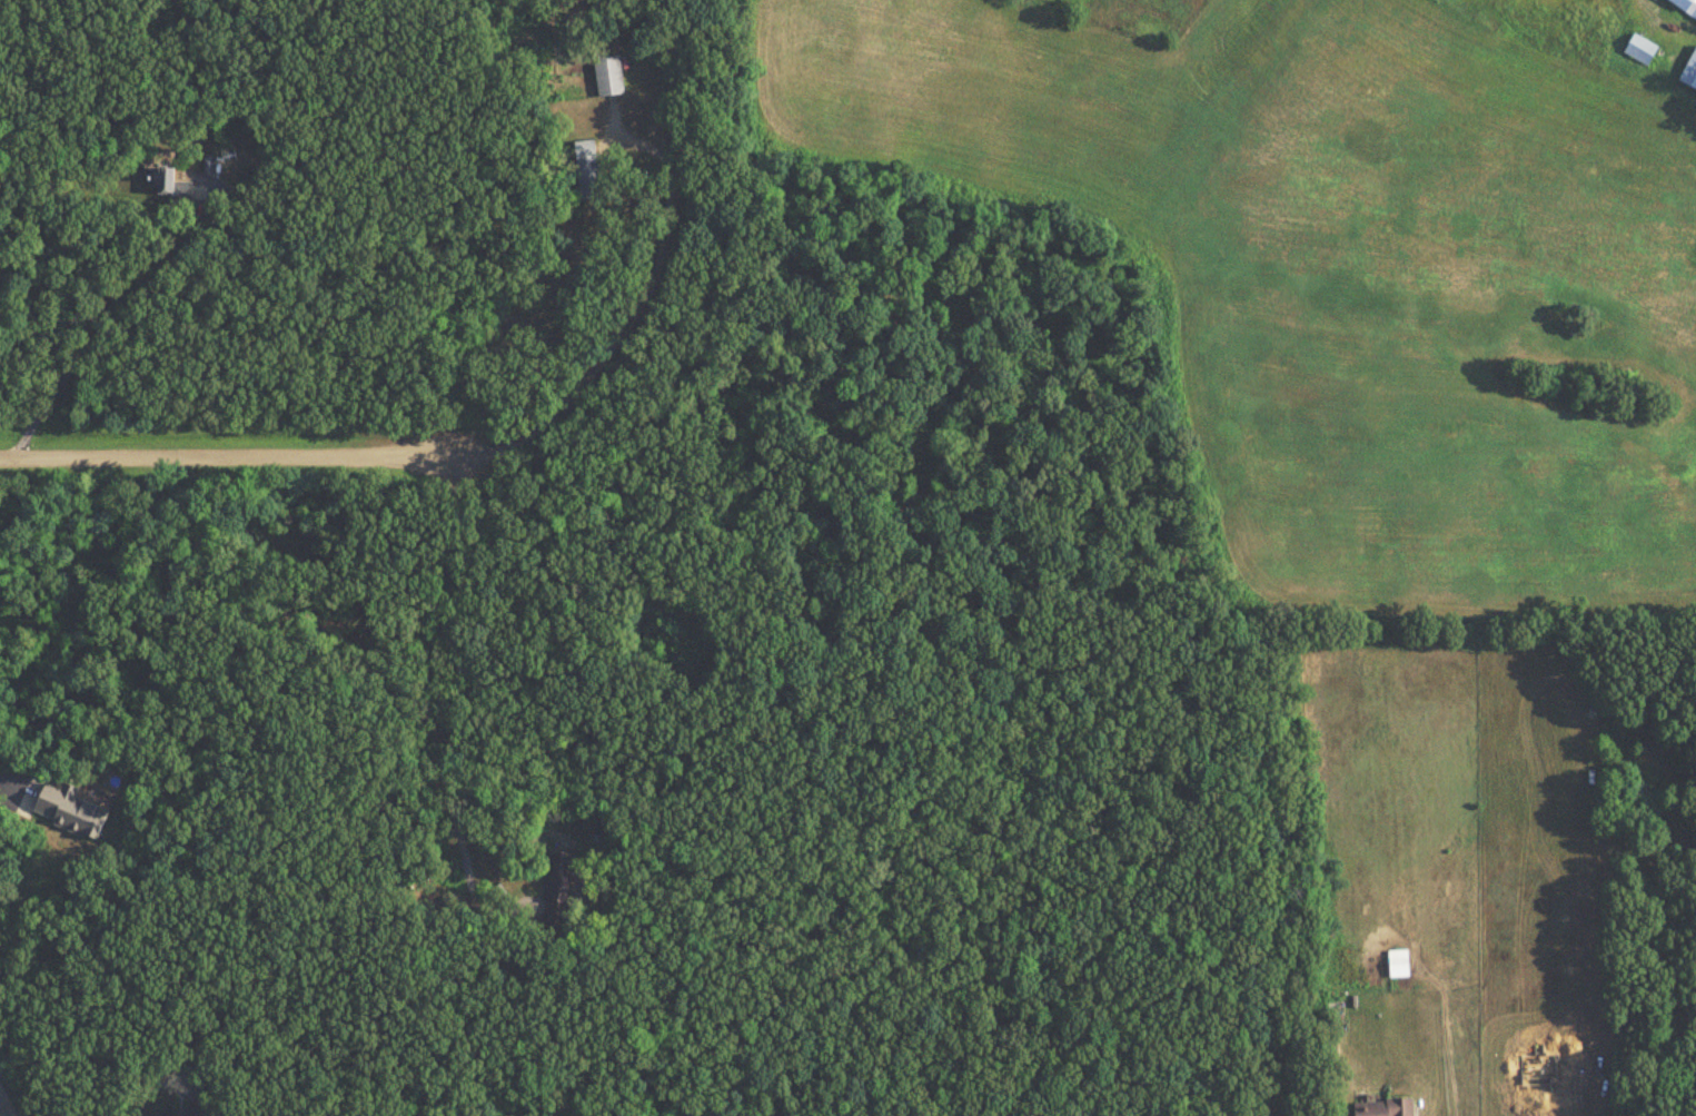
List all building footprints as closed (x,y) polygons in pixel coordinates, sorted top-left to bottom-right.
[(1695,22),(1695,0),(1666,0),(1695,22)] [(1695,90),(1695,48),(1693,46),(1677,82),(1695,90)] [(597,97),(622,94),(617,56),(592,59),(597,97)] [(599,199),(593,140),(572,143),(578,201),(599,199)] [(190,183),(172,182),(172,169),(149,169),(149,195),(169,195),(168,205),(190,206),(190,183)] [(95,842),(109,809),(42,781),(29,814),(95,842)] [(1406,950),(1387,950),(1387,970),(1406,970),(1406,950)] [(1409,1101),(1353,1102),(1353,1115),(1410,1115),(1409,1101)]
